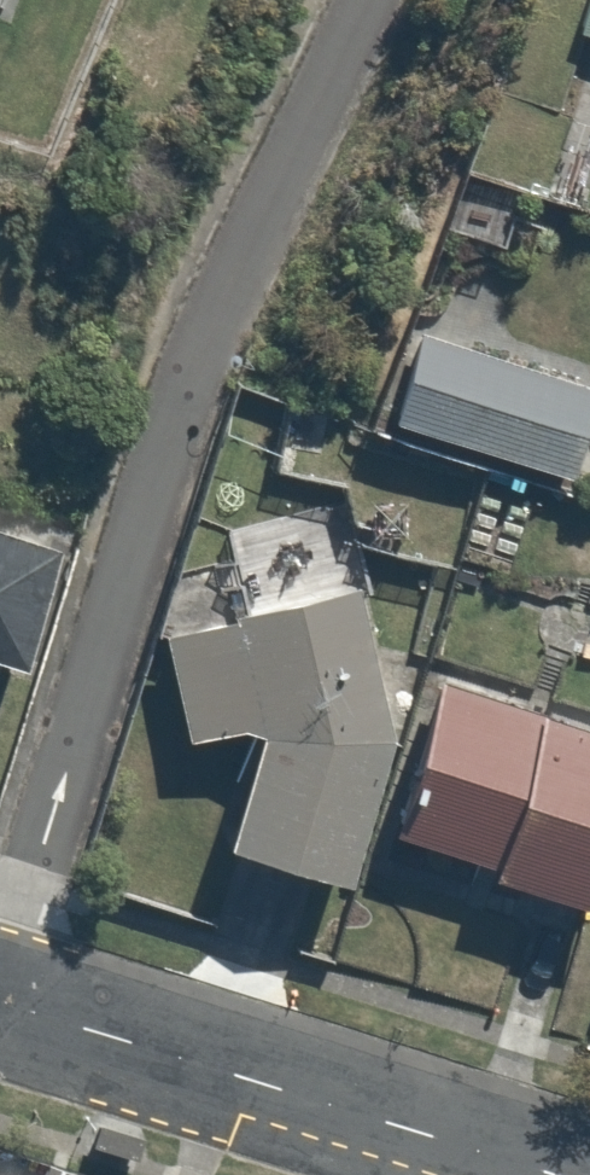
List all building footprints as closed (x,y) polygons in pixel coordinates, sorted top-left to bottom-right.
[(579,32),(589,35),(589,0),(579,32)] [(473,182),(450,234),(499,256),(522,204),(473,182)] [(396,419),(571,479),(589,424),(589,384),(427,327),(396,419)] [(268,733),(236,843),(366,881),(414,718),(374,706),(343,509),(228,527),(243,622),(170,634),(187,746),(268,733)] [(0,527),(0,656),(9,659),(15,661),(53,543),(0,527)] [(451,683),(403,838),(589,896),(589,727),(451,683)] [(75,1171),(0,1149),(0,1174),(74,1174),(75,1171)]
